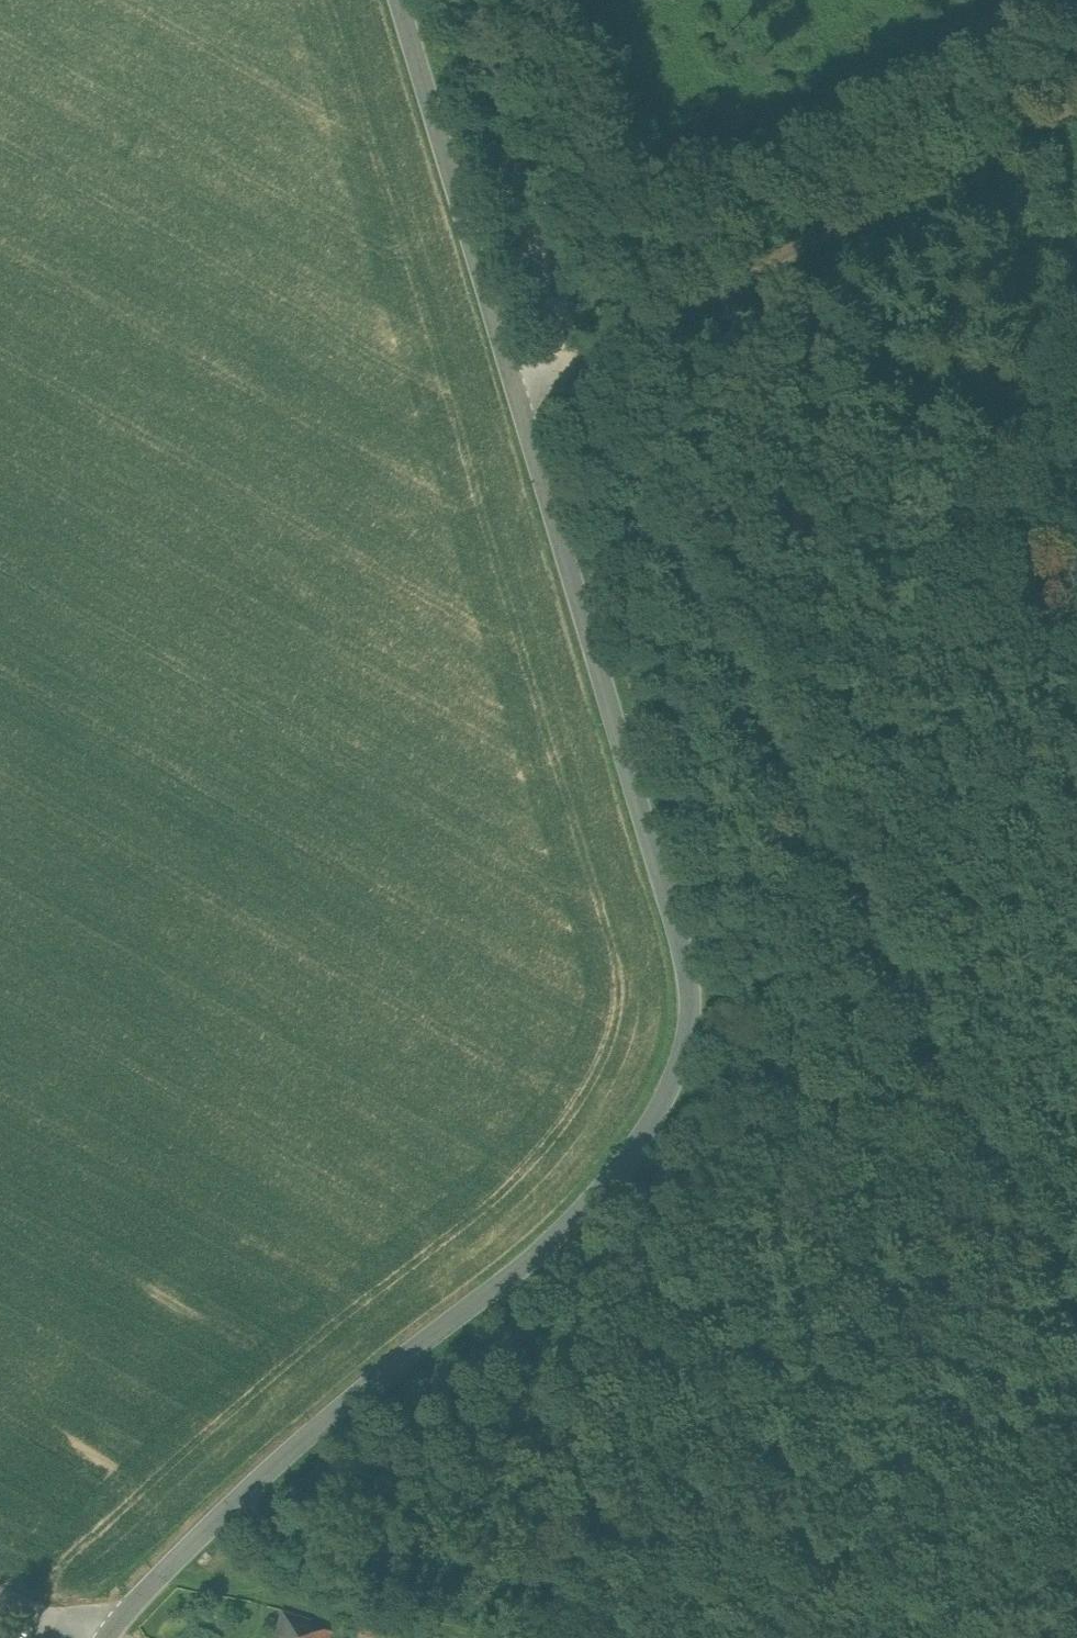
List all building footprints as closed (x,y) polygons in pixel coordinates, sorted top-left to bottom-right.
[(283,1609),(273,1637),(330,1637),(333,1631),(311,1623),(313,1619),(283,1609)]
